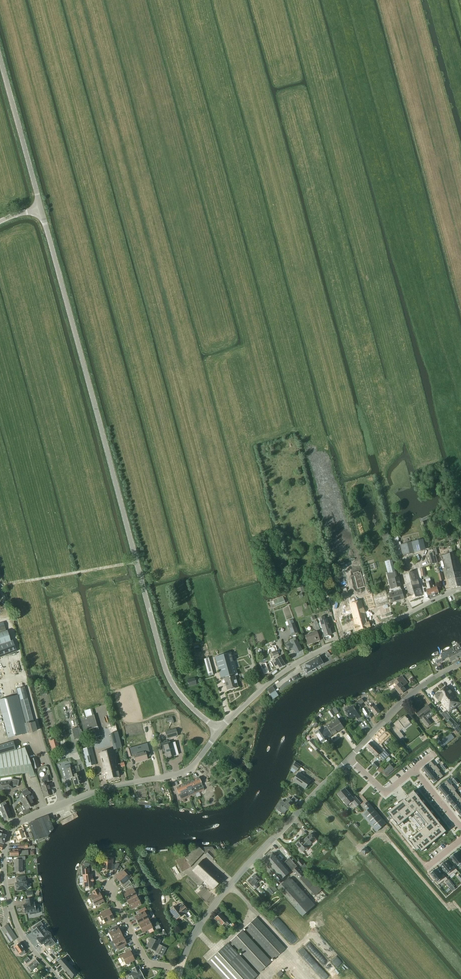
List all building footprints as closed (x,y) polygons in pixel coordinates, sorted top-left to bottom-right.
[(382,534),(384,542),(390,540),(388,532),(382,534)] [(423,539),(412,542),(399,545),(402,556),(414,553),(426,550),(423,539)] [(434,552),(430,553),(433,565),(438,564),(436,556),(435,556),(434,552)] [(451,589),(458,587),(456,579),(454,572),(457,572),(457,570),(454,556),(453,553),(443,555),(448,579),(451,589)] [(385,562),(388,574),(395,572),(392,559),(385,562)] [(388,574),(387,574),(391,589),(401,586),(399,577),(397,577),(396,571),(395,572),(388,574)] [(410,586),(413,598),(422,596),(415,571),(409,573),(413,585),(410,586)] [(354,574),(358,586),(364,585),(360,572),(354,574)] [(413,598),(410,586),(413,585),(409,573),(403,575),(408,592),(406,592),(407,594),(408,600),(413,599),(413,598)] [(437,587),(435,587),(433,581),(426,583),(429,589),(426,590),(428,596),(439,592),(437,587)] [(402,590),(389,594),(391,603),(405,599),(402,590)] [(275,607),(285,603),(283,597),(273,601),(275,607)] [(362,600),(349,603),(355,625),(354,625),(356,631),(370,627),(369,622),(367,622),(363,608),(363,607),(362,600)] [(326,619),(325,620),(324,616),(318,618),(319,622),(320,621),(322,629),(329,627),(326,619)] [(288,625),(292,635),(298,632),(294,623),(288,625)] [(331,634),(329,627),(322,629),(325,636),(331,634)] [(11,641),(7,630),(0,633),(0,645),(11,641)] [(319,640),(317,632),(305,636),(308,644),(319,640)] [(296,640),(294,638),(290,640),(291,643),(286,645),(288,649),(291,648),(292,650),(293,651),(294,653),(295,652),(296,653),(301,650),(296,640)] [(17,651),(13,640),(11,641),(0,645),(0,657),(17,651)] [(446,652),(442,655),(444,659),(449,657),(451,662),(459,658),(456,651),(455,652),(453,648),(446,651),(446,652)] [(215,657),(221,679),(224,679),(227,690),(238,687),(235,676),(238,675),(231,652),(215,657)] [(280,657),(272,661),(275,666),(277,665),(279,668),(285,664),(280,657)] [(311,660),(317,670),(322,668),(322,667),(317,670),(316,667),(323,663),(322,662),(323,662),(321,659),(320,659),(319,657),(312,660),(311,660)] [(317,670),(311,660),(312,661),(305,665),(306,667),(304,669),(307,675),(312,672),(311,670),(315,667),(317,670),(312,673),(313,673),(317,670)] [(266,663),(261,665),(264,674),(269,673),(266,663)] [(396,685),(395,687),(400,694),(406,690),(403,686),(408,683),(402,676),(394,682),(396,685)] [(194,678),(187,680),(189,686),(196,684),(196,683),(195,683),(194,678)] [(18,695),(26,723),(29,723),(34,722),(25,686),(16,689),(17,695),(18,695)] [(267,690),(270,694),(273,698),(278,695),(272,686),(267,690)] [(447,710),(448,713),(460,703),(460,702),(453,692),(452,692),(447,686),(435,695),(447,710)] [(26,723),(18,695),(17,695),(0,700),(0,707),(8,738),(27,733),(25,723),(26,723)] [(355,703),(359,709),(363,707),(361,704),(364,702),(362,699),(355,703)] [(370,709),(371,709),(376,715),(380,711),(375,705),(373,707),(372,704),(369,707),(370,709)] [(428,705),(420,711),(421,712),(418,715),(421,719),(422,719),(427,726),(431,723),(425,716),(432,710),(428,705)] [(345,711),(346,712),(346,714),(347,714),(350,718),(355,718),(354,717),(355,716),(357,719),(361,717),(353,706),(349,708),(346,708),(346,710),(345,711)] [(87,717),(92,715),(90,709),(84,711),(86,717),(81,719),(84,731),(91,729),(87,717)] [(394,724),(396,727),(397,727),(393,730),(401,739),(404,737),(399,731),(402,729),(403,729),(411,723),(408,719),(408,718),(407,719),(405,716),(400,720),(399,719),(394,724)] [(458,725),(452,718),(451,719),(450,718),(447,721),(451,726),(452,725),(455,728),(458,725)] [(322,729),(328,738),(344,728),(338,719),(327,726),(326,726),(323,728),(322,729)] [(25,723),(27,733),(37,731),(35,722),(34,722),(29,723),(26,723),(25,723)] [(101,735),(99,726),(92,728),(95,737),(101,735)] [(384,728),(375,737),(381,744),(387,738),(390,735),(384,728)] [(165,732),(167,739),(177,736),(176,729),(165,732)] [(321,742),(328,738),(322,729),(315,733),(321,742)] [(118,731),(117,731),(110,734),(114,750),(122,747),(118,731)] [(441,741),(440,742),(443,747),(446,744),(454,738),(450,734),(443,740),(441,741)] [(15,749),(13,741),(0,745),(0,753),(15,749)] [(164,751),(165,751),(167,758),(176,755),(174,748),(176,748),(175,742),(168,744),(167,742),(161,743),(164,751)] [(366,747),(376,757),(380,760),(382,758),(384,760),(389,755),(385,751),(382,753),(381,752),(377,748),(377,747),(376,746),(371,742),(366,747)] [(92,746),(82,749),(86,767),(96,764),(92,746)] [(29,757),(25,747),(17,750),(0,755),(0,777),(28,773),(34,772),(29,757)] [(119,776),(115,760),(112,750),(99,753),(106,780),(119,776)] [(147,758),(145,751),(144,751),(144,750),(141,751),(141,752),(134,754),(136,762),(140,761),(139,760),(147,758)] [(431,761),(422,768),(422,769),(422,768),(426,773),(436,765),(435,766),(431,761)] [(292,768),(297,771),(300,766),(300,765),(296,762),(296,763),(295,763),(292,768)] [(70,764),(63,766),(66,778),(69,778),(72,777),(75,785),(84,782),(81,772),(76,774),(74,767),(71,768),(70,764)] [(387,776),(395,769),(391,765),(383,771),(387,776)] [(436,765),(426,773),(430,778),(440,770),(436,765)] [(440,770),(430,778),(434,783),(443,776),(439,771),(440,770)] [(299,773),(293,781),(305,789),(310,781),(299,773)] [(47,784),(47,782),(50,781),(48,776),(42,778),(41,780),(41,783),(45,797),(51,795),(51,794),(53,794),(53,793),(54,792),(53,791),(53,790),(52,790),(51,790),(49,784),(47,784)] [(11,780),(0,782),(0,790),(13,788),(13,785),(18,786),(19,780),(12,778),(11,780)] [(195,779),(190,781),(193,788),(195,793),(204,789),(199,778),(195,779)] [(447,780),(438,788),(442,793),(451,786),(447,780)] [(190,781),(184,784),(188,796),(195,793),(193,788),(190,781)] [(188,796),(184,784),(179,786),(179,787),(176,788),(181,800),(188,796)] [(451,786),(442,793),(446,798),(455,790),(456,790),(452,785),(451,786)] [(21,792),(24,797),(20,799),(23,805),(32,800),(30,795),(32,794),(30,791),(29,792),(27,788),(21,792)] [(345,788),(340,793),(338,794),(347,805),(352,801),(357,806),(360,803),(355,797),(353,798),(345,788)] [(455,790),(446,798),(450,802),(459,795),(455,790)] [(390,811),(388,813),(398,826),(400,824),(403,822),(409,818),(411,816),(412,815),(423,829),(413,837),(411,839),(409,840),(417,851),(419,849),(422,852),(424,850),(426,848),(432,843),(434,841),(442,835),(444,833),(447,831),(439,822),(437,820),(432,814),(430,811),(424,803),(422,801),(417,795),(415,793),(414,791),(408,796),(409,797),(405,800),(404,799),(399,804),(397,806),(392,809),(390,811)] [(450,802),(454,807),(460,802),(460,798),(459,795),(450,802)] [(286,811),(288,809),(288,810),(296,802),(293,798),(291,800),(289,798),(285,802),(282,800),(278,808),(277,809),(278,811),(284,814),(286,811)] [(20,806),(22,811),(24,814),(30,811),(29,809),(35,805),(32,800),(23,805),(20,806)] [(7,805),(6,802),(0,804),(2,807),(0,808),(5,820),(12,818),(7,805)] [(363,806),(368,811),(364,814),(378,830),(386,823),(368,802),(363,806)] [(28,823),(35,840),(38,839),(48,835),(53,829),(48,815),(28,823)] [(25,839),(24,837),(22,830),(16,832),(19,839),(22,838),(22,840),(25,839)] [(309,846),(316,839),(311,834),(304,840),(302,838),(296,844),(300,848),(298,849),(298,851),(300,853),(302,853),(303,852),(309,846)] [(187,861),(178,865),(182,872),(191,867),(190,866),(203,853),(205,855),(209,851),(215,857),(218,854),(212,847),(200,847),(199,846),(195,847),(185,857),(187,861)] [(209,851),(205,855),(211,861),(213,859),(215,857),(209,851)] [(300,879),(304,874),(298,866),(290,857),(283,863),(274,853),(270,857),(275,863),(276,862),(280,866),(280,865),(283,868),(282,869),(288,874),(290,872),(292,871),(300,879)] [(451,857),(458,866),(460,864),(460,859),(456,853),(451,857)] [(18,856),(18,859),(14,859),(15,872),(22,872),(22,860),(25,860),(25,856),(18,856)] [(106,860),(102,860),(101,869),(112,870),(113,858),(111,858),(106,857),(106,860)] [(282,879),(288,874),(282,869),(283,868),(280,865),(280,866),(276,862),(275,863),(270,857),(265,861),(282,879)] [(192,870),(204,881),(213,890),(223,879),(203,859),(192,870)] [(446,861),(440,865),(441,866),(441,865),(449,876),(454,872),(455,873),(458,871),(454,866),(451,868),(446,861)] [(84,883),(83,883),(83,888),(84,889),(89,888),(89,887),(93,886),(93,882),(94,881),(93,879),(92,879),(92,874),(89,874),(89,868),(82,869),(82,876),(83,876),(84,883)] [(436,869),(430,873),(430,874),(431,874),(439,884),(444,880),(445,882),(448,879),(443,874),(441,876),(436,869)] [(126,873),(123,870),(116,877),(122,884),(121,885),(124,888),(131,882),(128,880),(132,877),(131,875),(127,872),(126,873)] [(199,887),(204,881),(192,870),(187,875),(199,887)] [(304,874),(300,879),(315,896),(322,890),(306,872),(304,874)] [(259,886),(256,883),(260,879),(255,874),(248,881),(253,886),(256,889),(259,886)] [(16,883),(17,890),(27,889),(27,887),(28,887),(28,883),(26,883),(26,882),(25,877),(16,878),(17,883),(16,883)] [(278,888),(295,908),(303,917),(316,906),(292,879),(289,878),(278,888)] [(271,895),(272,894),(275,891),(275,890),(276,889),(273,885),(271,886),(270,885),(266,889),(271,895)] [(126,892),(123,893),(127,901),(137,896),(133,888),(131,889),(130,886),(124,889),(126,892)] [(100,891),(99,888),(92,892),(93,895),(88,897),(89,899),(91,903),(94,902),(95,905),(96,906),(97,906),(98,906),(98,905),(99,905),(99,904),(99,903),(104,900),(99,892),(100,891)] [(137,897),(137,896),(127,901),(131,909),(141,904),(139,901),(140,900),(140,899),(140,898),(140,897),(139,897),(137,897)] [(30,914),(39,913),(38,906),(35,906),(34,902),(33,898),(26,899),(27,904),(23,904),(25,913),(30,912),(30,914)] [(183,903),(178,906),(177,905),(174,907),(173,907),(172,906),(171,907),(170,908),(170,909),(171,910),(170,911),(176,919),(188,911),(183,903)] [(102,921),(104,920),(105,923),(114,919),(109,909),(98,915),(102,921)] [(139,924),(148,920),(148,919),(149,918),(149,917),(149,916),(149,915),(148,915),(147,915),(146,915),(145,912),(135,916),(139,924)] [(228,924),(226,921),(220,914),(215,918),(221,925),(222,924),(225,928),(228,924)] [(256,917),(244,928),(274,960),(286,948),(256,917)] [(35,930),(32,932),(36,937),(42,933),(44,931),(41,927),(45,924),(42,920),(34,927),(35,930)] [(152,928),(148,920),(139,924),(143,932),(152,928)] [(7,924),(1,928),(10,943),(17,938),(7,924)] [(111,931),(109,932),(113,940),(122,936),(120,931),(121,931),(120,927),(119,927),(118,928),(117,926),(110,929),(111,931)] [(232,943),(231,944),(232,946),(234,945),(259,972),(271,961),(252,940),(251,939),(242,930),(230,941),(232,943)] [(45,932),(37,937),(40,940),(38,940),(42,945),(52,938),(51,934),(47,932),(45,934),(45,932)] [(113,940),(110,942),(114,950),(118,948),(119,951),(126,947),(125,945),(126,944),(122,936),(113,940)] [(158,954),(162,946),(159,944),(161,940),(159,939),(154,937),(153,939),(151,938),(150,938),(149,938),(148,939),(148,940),(148,941),(148,942),(146,946),(155,951),(154,952),(158,954)] [(20,943),(14,947),(19,954),(20,955),(22,956),(25,954),(25,952),(24,950),(25,950),(20,943)] [(207,961),(207,962),(223,978),(253,978),(258,975),(231,946),(230,945),(228,943),(207,961)] [(125,953),(119,956),(120,958),(122,963),(125,961),(126,964),(127,964),(128,965),(129,965),(130,964),(130,963),(130,962),(135,960),(130,951),(132,950),(130,947),(126,949),(124,950),(125,953)] [(57,961),(72,978),(71,978),(74,970),(75,971),(64,958),(58,963),(57,961)] [(35,959),(28,965),(28,966),(26,967),(30,972),(39,963),(35,959)] [(197,971),(201,968),(196,963),(193,967),(197,971)] [(128,974),(129,976),(131,978),(142,978),(143,978),(144,978),(139,969),(141,969),(139,965),(133,968),(134,971),(128,974)]
